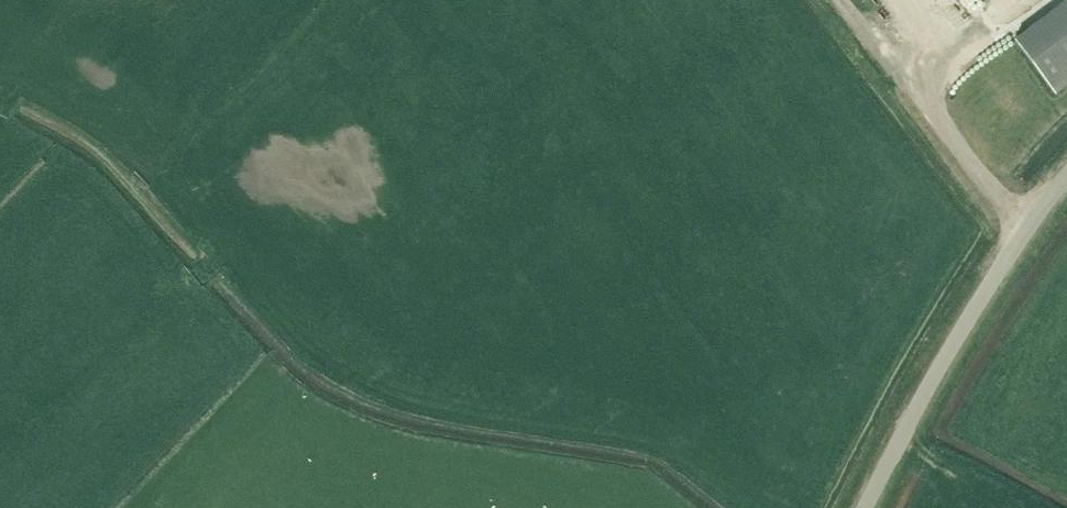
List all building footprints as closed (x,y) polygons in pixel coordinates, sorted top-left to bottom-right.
[(1014,40),(1054,93),(1066,83),(1066,0),(1014,40)]
